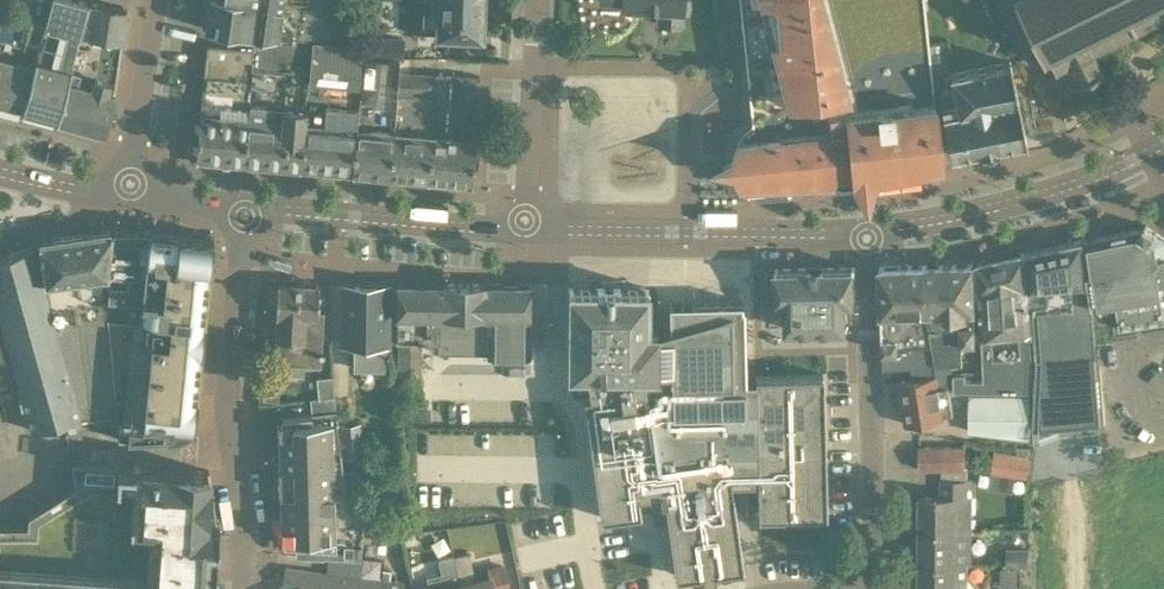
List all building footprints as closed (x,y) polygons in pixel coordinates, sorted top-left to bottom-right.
[(88,2),(80,0),(50,0),(38,44),(21,108),(57,117),(88,3),(88,2)] [(206,28),(346,41),(347,0),(210,0),(206,28)] [(414,31),(438,32),(437,34),(481,36),(482,0),(415,0),(414,31)] [(621,4),(659,5),(658,23),(681,24),(681,0),(621,0),(621,4)] [(752,121),(750,123),(747,125),(744,128),(741,132),(739,136),(737,140),(735,144),(734,148),(734,150),(733,152),(733,157),(733,159),(734,164),(734,166),(735,170),(737,174),(739,178),(741,182),(744,185),(747,189),(750,191),(847,181),(941,171),(932,100),(922,0),(739,0),(752,121)] [(1040,54),(1046,51),(1055,68),(1067,62),(1075,80),(1100,68),(1092,51),(1163,15),(1163,0),(1013,0),(1040,54)] [(88,2),(88,3),(57,117),(103,130),(116,82),(122,39),(126,8),(88,2)] [(21,108),(38,44),(24,40),(29,18),(0,11),(0,102),(21,108)] [(361,35),(361,42),(361,55),(362,55),(397,56),(405,57),(405,35),(361,35)] [(311,167),(351,170),(355,126),(358,90),(362,55),(361,55),(361,42),(348,41),(348,44),(310,41),(256,36),(255,48),(252,47),(246,116),(244,129),(244,138),(241,161),(288,165),(290,159),(295,156),(299,155),(302,155),(306,157),(310,161),(311,167)] [(195,156),(241,161),(252,47),(207,43),(200,112),(199,112),(195,156)] [(355,126),(351,170),(389,174),(396,98),(397,69),(397,56),(362,55),(355,126)] [(939,91),(941,104),(951,153),(953,153),(980,147),(997,144),(1025,138),(1010,60),(949,72),(953,89),(939,91)] [(396,98),(389,174),(427,177),(436,92),(436,72),(436,71),(397,69),(396,98)] [(436,92),(427,177),(471,182),(476,136),(474,136),(479,77),(455,74),(454,75),(437,74),(438,72),(436,72),(436,92)] [(1100,300),(1100,302),(1115,300),(1119,328),(1163,321),(1163,314),(1163,305),(1163,236),(1146,224),(1144,227),(1084,239),(1089,274),(1095,273),(1100,300)] [(34,245),(59,335),(80,414),(81,417),(115,412),(111,365),(109,347),(106,314),(108,295),(111,228),(99,229),(38,238),(39,245),(34,245)] [(214,235),(148,228),(142,298),(108,295),(106,314),(109,347),(111,365),(113,365),(118,439),(177,435),(194,427),(214,235)] [(148,228),(111,228),(108,295),(142,298),(148,228)] [(1084,239),(1025,252),(1028,284),(1031,331),(1033,331),(1033,337),(1034,336),(1038,358),(1033,426),(1101,421),(1092,304),(1094,303),(1091,282),(1089,274),(1084,239)] [(34,245),(0,255),(0,303),(2,310),(0,311),(12,355),(31,429),(80,414),(59,335),(34,245)] [(982,335),(995,334),(995,338),(982,340),(984,378),(984,391),(1034,391),(1031,331),(1028,284),(1025,252),(977,262),(982,335)] [(911,366),(913,378),(937,373),(936,364),(953,363),(962,363),(962,343),(976,342),(973,262),(881,266),(881,311),(881,357),(883,357),(883,367),(911,366)] [(846,299),(855,299),(854,265),(776,268),(777,301),(787,301),(788,328),(847,326),(846,299)] [(323,311),(318,311),(319,282),(275,282),(275,310),(277,310),(277,337),(275,363),(320,365),(323,311)] [(389,343),(389,342),(390,283),(343,282),(342,342),(353,342),(353,369),(389,369),(389,343)] [(397,283),(390,283),(389,342),(398,341),(398,400),(422,400),(422,341),(429,342),(429,353),(446,354),(446,282),(445,282),(445,284),(397,283)] [(488,282),(446,282),(446,354),(487,354),(488,282)] [(488,282),(487,354),(530,355),(530,342),(544,342),(545,283),(488,282)] [(584,393),(585,402),(587,411),(601,515),(641,509),(639,492),(660,489),(661,497),(665,498),(675,574),(703,570),(704,578),(716,576),(715,569),(743,565),(736,514),(747,514),(746,479),(757,478),(758,514),(825,513),(821,374),(754,375),(755,384),(745,384),(743,299),(669,302),(669,322),(657,328),(647,328),(648,286),(569,285),(568,368),(586,368),(589,392),(584,393)] [(12,355),(0,311),(2,310),(0,303),(0,359),(12,355)] [(965,371),(953,372),(953,390),(963,390),(963,378),(965,378),(965,371)] [(897,380),(904,424),(944,417),(944,415),(953,413),(950,393),(948,383),(939,382),(937,373),(913,378),(897,380)] [(333,375),(316,376),(318,398),(335,396),(334,387),(333,375)] [(963,378),(963,390),(974,390),(974,378),(965,378),(963,378)] [(974,390),(984,391),(984,378),(974,378),(974,390)] [(1029,394),(970,393),(968,393),(968,429),(968,431),(1029,438),(1029,394)] [(318,398),(309,399),(311,414),(335,411),(336,411),(335,396),(318,398)] [(281,422),(278,422),(281,538),(284,538),(284,542),(309,544),(309,555),(322,556),(322,555),(360,557),(362,500),(344,497),(335,411),(311,414),(281,417),(281,422)] [(364,454),(361,422),(340,424),(344,457),(364,454)] [(919,468),(941,467),(965,467),(965,466),(965,445),(919,446),(919,468)] [(994,452),(991,472),(1027,477),(1030,457),(994,452)] [(218,521),(216,521),(208,470),(206,469),(206,468),(175,466),(175,467),(71,460),(74,485),(27,514),(27,525),(0,525),(0,588),(213,588),(218,521)] [(920,495),(920,529),(971,530),(971,498),(967,498),(967,466),(965,466),(965,467),(941,467),(941,496),(920,495)] [(373,511),(371,540),(389,542),(392,513),(373,511)] [(920,529),(920,562),(967,562),(970,563),(971,530),(920,529)] [(1029,549),(1006,549),(1006,563),(1028,564),(1029,549)] [(454,555),(462,588),(509,588),(502,564),(486,569),(488,577),(473,581),(466,552),(454,555)] [(454,555),(438,559),(442,573),(426,577),(428,584),(415,587),(416,588),(462,588),(454,555)] [(967,562),(920,562),(920,588),(967,588),(967,562)] [(284,567),(282,588),(401,588),(402,581),(389,579),(381,578),(284,567)] [(390,569),(382,568),(381,578),(389,579),(390,569)]
